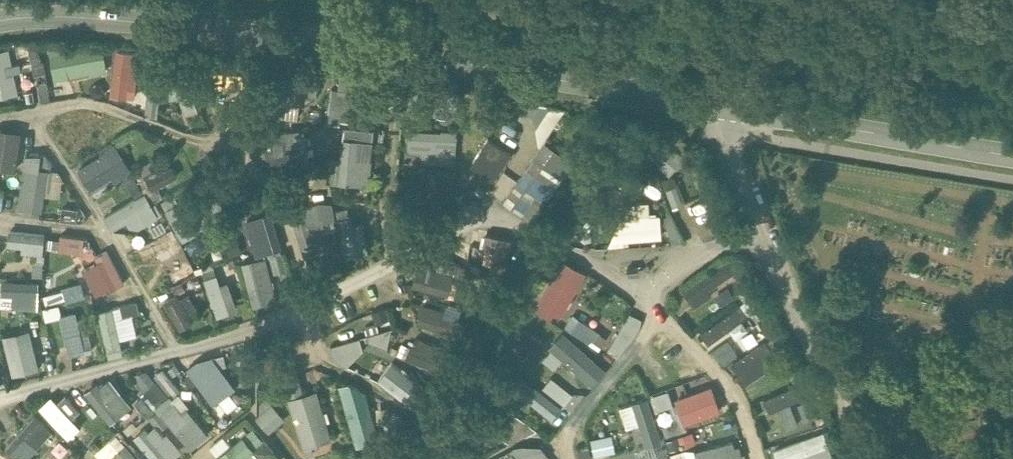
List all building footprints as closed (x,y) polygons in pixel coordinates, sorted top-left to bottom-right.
[(72,44),(49,48),(56,86),(92,79),(91,73),(109,70),(104,43),(73,49),(72,44)] [(39,45),(29,47),(35,74),(47,71),(44,59),(42,59),(39,45)] [(0,48),(0,96),(19,92),(9,46),(0,48)] [(140,50),(116,48),(112,94),(136,96),(140,50)] [(47,80),(39,81),(42,100),(51,99),(47,80)] [(373,90),(332,85),(327,119),(342,120),(342,117),(369,121),(373,90)] [(160,97),(148,95),(147,103),(148,114),(159,116),(158,105),(160,97)] [(551,102),(520,97),(518,109),(532,112),(533,108),(545,110),(551,102)] [(540,144),(567,106),(552,103),(536,126),(538,143),(540,144)] [(0,127),(0,167),(16,169),(21,130),(0,127)] [(458,130),(408,127),(407,150),(419,151),(426,161),(456,162),(458,130)] [(304,129),(264,135),(264,136),(267,157),(268,165),(308,158),(304,129)] [(494,178),(513,151),(488,135),(469,162),(494,178)] [(264,136),(254,137),(257,158),(267,157),(264,136)] [(373,139),(345,136),(343,156),(330,155),(328,179),(370,183),(372,158),(371,157),(373,139)] [(665,157),(659,163),(669,173),(686,156),(668,138),(657,149),(665,157)] [(574,159),(546,140),(504,200),(532,220),(574,159)] [(111,175),(117,185),(134,174),(114,141),(98,151),(100,154),(78,167),(91,188),(111,175)] [(41,152),(25,153),(18,206),(42,210),(45,193),(61,196),(63,180),(66,181),(61,170),(39,167),(41,152)] [(139,165),(144,173),(159,165),(154,156),(139,165)] [(145,178),(152,189),(179,174),(173,163),(145,178)] [(142,188),(134,176),(126,181),(134,194),(142,188)] [(666,185),(673,207),(683,203),(676,182),(666,185)] [(187,185),(162,199),(183,239),(197,232),(188,216),(200,209),(187,185)] [(144,190),(103,214),(111,229),(126,220),(129,225),(139,226),(159,215),(144,190)] [(607,226),(620,204),(600,192),(587,214),(607,226)] [(649,200),(632,200),(617,223),(608,244),(629,242),(629,238),(662,236),(660,212),(650,213),(649,200)] [(79,208),(63,205),(61,219),(77,221),(79,208)] [(369,248),(363,219),(353,221),(350,205),(336,207),(346,255),(359,253),(358,250),(369,248)] [(290,263),(273,210),(246,218),(256,254),(270,250),(275,268),(290,263)] [(685,239),(673,212),(664,215),(673,243),(685,239)] [(165,235),(136,249),(143,262),(170,248),(173,255),(180,251),(178,247),(183,245),(173,227),(163,232),(165,235)] [(46,232),(9,228),(7,243),(22,245),(21,251),(44,253),(46,232)] [(478,242),(511,249),(513,238),(481,231),(478,242)] [(61,233),(59,248),(83,252),(85,236),(61,233)] [(244,251),(239,234),(224,239),(230,256),(244,251)] [(633,242),(631,267),(655,269),(657,244),(633,242)] [(331,274),(342,272),(338,245),(329,246),(331,264),(329,264),(331,274)] [(95,255),(97,259),(81,267),(96,296),(126,281),(108,248),(95,255)] [(268,253),(243,260),(255,304),(280,298),(268,253)] [(682,287),(694,305),(714,291),(712,287),(739,268),(730,254),(682,287)] [(587,270),(562,256),(533,305),(552,315),(554,311),(561,315),(587,270)] [(191,261),(168,273),(174,285),(197,272),(191,261)] [(217,270),(214,261),(195,267),(198,272),(203,271),(204,274),(217,270)] [(410,295),(449,300),(453,268),(415,262),(410,295)] [(218,272),(204,277),(217,315),(238,308),(229,279),(221,282),(218,272)] [(40,306),(41,280),(4,279),(2,305),(40,306)] [(715,294),(721,303),(736,294),(730,284),(715,294)] [(76,285),(45,294),(48,303),(67,297),(67,300),(79,296),(76,285)] [(177,292),(164,299),(179,327),(194,319),(191,313),(197,310),(194,304),(196,303),(190,291),(179,297),(177,292)] [(727,359),(749,305),(725,295),(707,337),(714,340),(709,352),(727,359)] [(137,299),(97,308),(108,358),(124,354),(121,337),(137,333),(132,313),(140,311),(137,299)] [(44,306),(46,318),(62,315),(60,303),(44,306)] [(367,308),(370,322),(358,325),(365,350),(399,341),(389,303),(367,308)] [(642,317),(630,310),(608,349),(617,356),(638,330),(642,317)] [(609,335),(573,311),(565,324),(593,343),(595,340),(602,345),(609,335)] [(77,312),(61,315),(68,350),(94,345),(90,325),(80,327),(77,312)] [(30,327),(3,333),(13,373),(40,366),(30,327)] [(535,356),(546,339),(526,327),(515,344),(535,356)] [(607,367),(563,329),(549,345),(552,347),(543,357),(554,367),(563,357),(593,383),(607,367)] [(337,361),(365,352),(358,333),(331,343),(337,361)] [(744,382),(779,360),(766,339),(731,361),(744,382)] [(8,385),(5,375),(10,374),(2,345),(0,346),(0,345),(0,387),(8,385)] [(210,402),(234,387),(211,350),(187,365),(210,402)] [(155,372),(168,394),(176,389),(163,367),(155,372)] [(310,370),(283,375),(286,392),(313,388),(310,370)] [(571,389),(552,375),(542,387),(523,372),(513,385),(524,393),(522,395),(529,400),(531,398),(554,416),(564,403),(562,402),(571,389)] [(84,393),(110,421),(131,401),(105,373),(84,393)] [(769,410),(778,407),(785,427),(815,416),(803,381),(764,395),(769,410)] [(347,383),(348,442),(369,441),(368,382),(347,383)] [(714,384),(674,393),(681,421),(720,412),(714,384)] [(320,387),(290,394),(301,443),(331,437),(320,387)] [(668,387),(651,393),(657,408),(674,401),(668,387)] [(60,388),(40,407),(69,436),(80,426),(70,416),(79,407),(60,388)] [(156,404),(189,448),(209,433),(176,389),(156,404)] [(646,444),(664,438),(648,394),(630,401),(646,444)] [(253,414),(271,430),(286,414),(268,397),(253,414)] [(53,429),(34,412),(4,445),(20,458),(26,458),(53,429)] [(134,433),(152,458),(168,458),(179,451),(157,418),(134,433)] [(219,458),(276,458),(279,457),(249,420),(211,450),(219,458)] [(670,448),(697,440),(694,430),(666,438),(670,448)] [(118,431),(99,445),(109,458),(139,458),(118,431)] [(591,437),(595,454),(616,449),(613,432),(591,437)] [(535,434),(500,458),(553,458),(535,434)] [(771,444),(774,458),(783,458),(813,452),(809,435),(771,444)] [(697,458),(738,458),(741,458),(736,437),(694,447),(697,458)]
